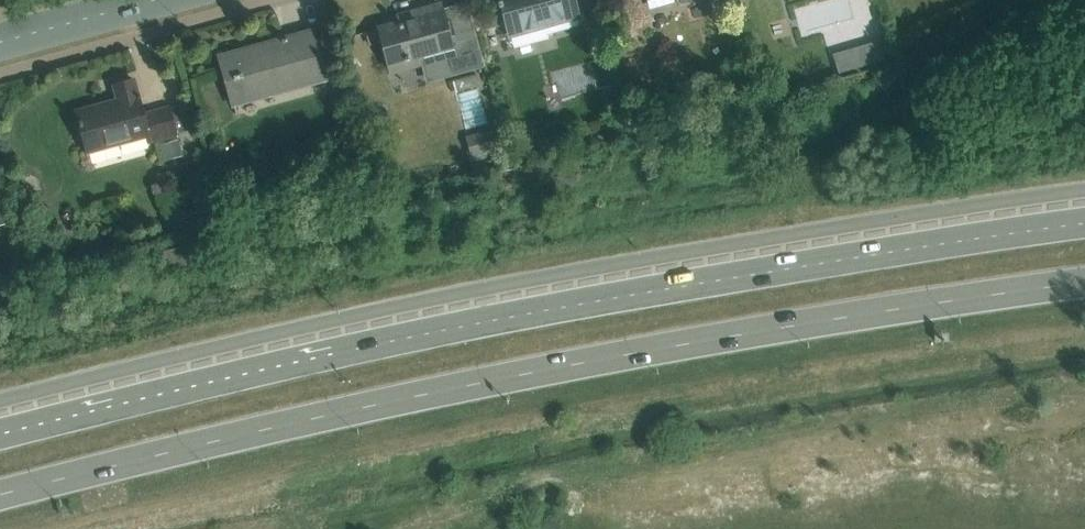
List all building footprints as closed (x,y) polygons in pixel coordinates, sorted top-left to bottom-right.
[(545,26),(579,17),(575,0),(501,0),(501,1),(498,2),(500,7),(503,6),(511,36),(545,26)] [(484,63),(468,5),(442,12),(440,7),(444,6),(444,5),(399,17),(401,23),(365,34),(365,35),(367,34),(370,45),(382,41),(388,61),(405,56),(406,61),(423,56),(430,78),(484,63)] [(327,90),(317,53),(311,32),(287,38),(282,39),(283,45),(253,53),(251,48),(261,46),(260,43),(216,54),(221,70),(223,69),(236,115),(237,115),(233,99),(280,86),(282,92),(311,84),(310,78),(322,75),(326,90),(327,90)] [(78,121),(80,126),(81,126),(88,152),(148,135),(150,140),(158,138),(162,160),(181,155),(176,133),(169,108),(143,115),(134,79),(115,85),(120,105),(104,109),(103,105),(77,112),(80,121),(78,121)]
